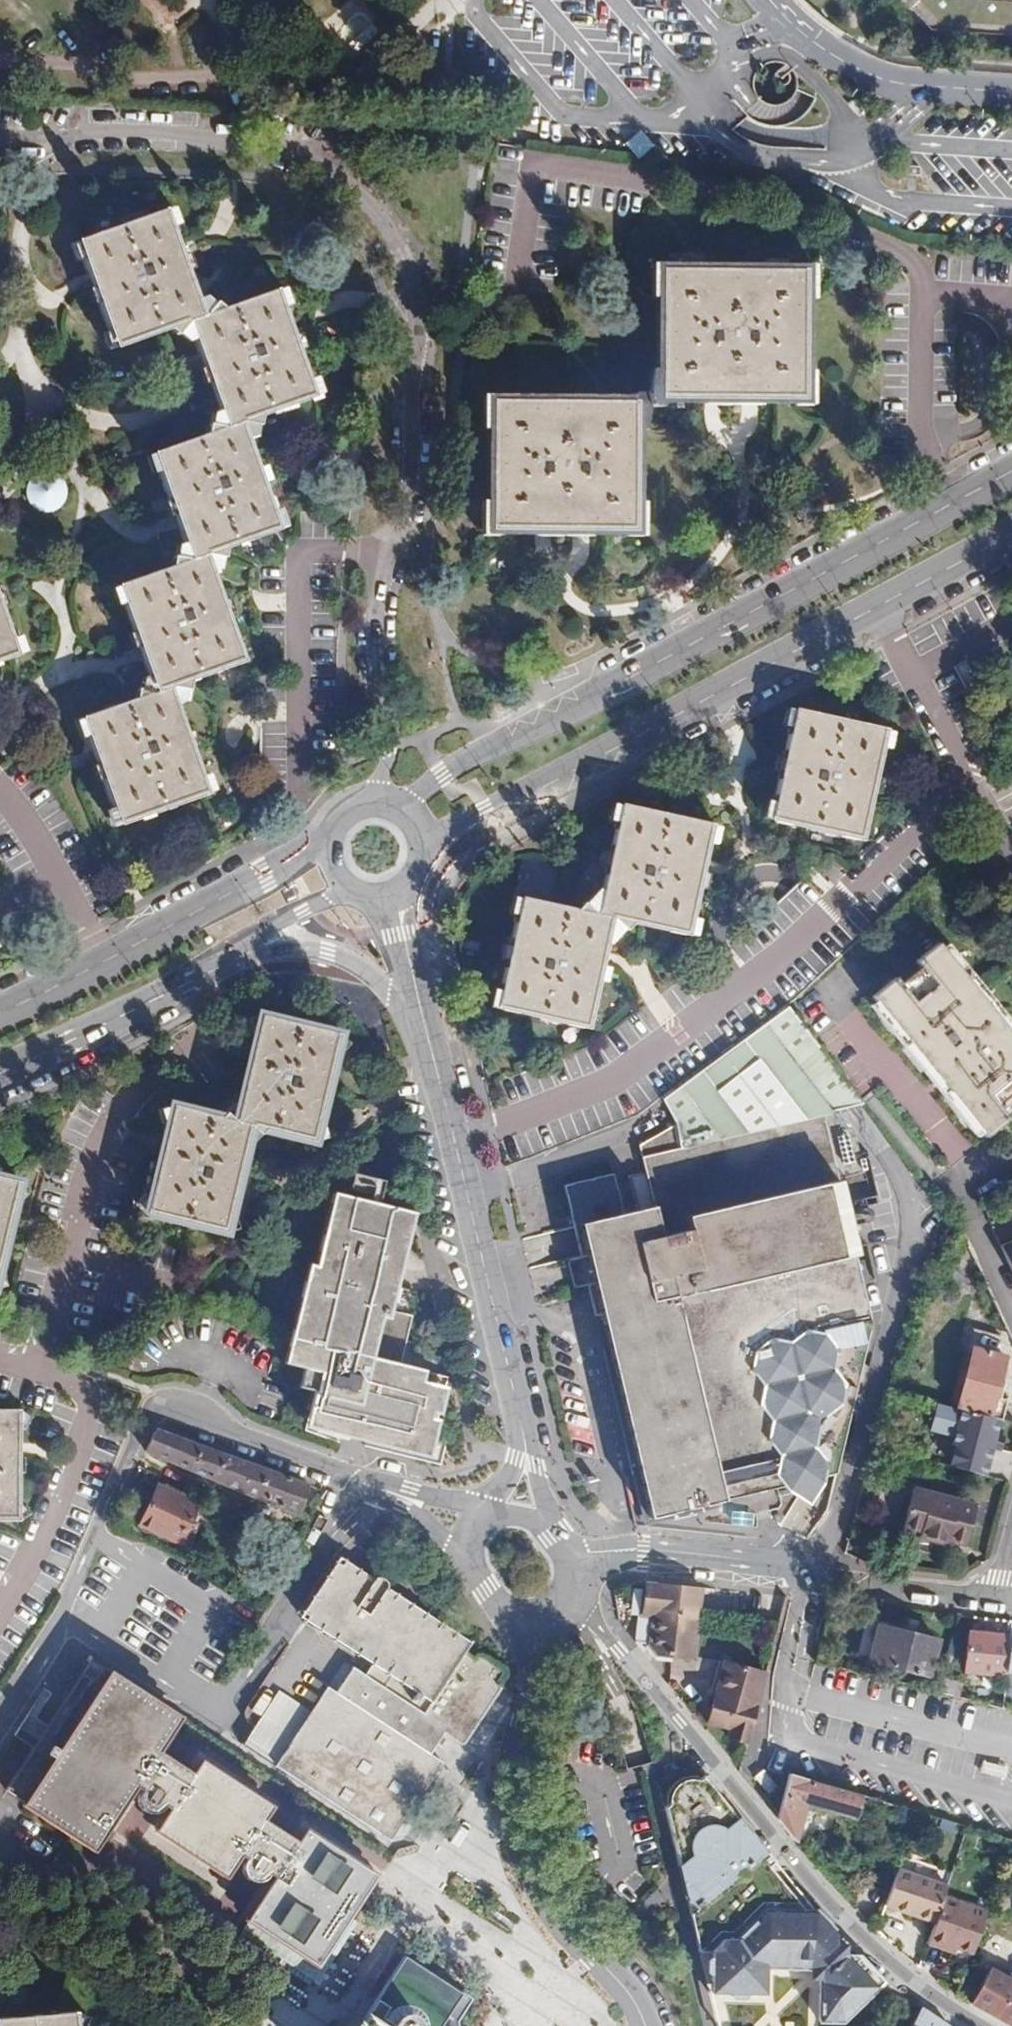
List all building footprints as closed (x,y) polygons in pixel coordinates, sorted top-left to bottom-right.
[(932,29),(1011,34),(1011,0),(906,0),(932,29)] [(654,146),(641,130),(625,142),(638,159),(654,146)] [(193,322),(208,317),(170,210),(80,242),(119,348),(193,322)] [(656,296),(664,297),(664,269),(672,269),(672,262),(657,262),(656,296)] [(800,265),(801,271),(808,271),(808,298),(817,298),(817,265),(800,265)] [(649,391),(651,405),(665,405),(670,398),(799,399),(807,399),(807,372),(808,298),(808,271),(801,271),(672,269),(664,269),(664,297),(663,370),(652,371),(649,391)] [(230,427),(245,422),(318,396),(281,291),(208,317),(193,322),(230,427)] [(807,399),(799,399),(799,404),(816,405),(816,372),(807,372),(807,399)] [(651,405),(649,391),(637,392),(628,399),(502,399),(495,399),(494,425),(494,500),(494,528),(500,528),(628,529),(637,530),(637,503),(638,428),(646,428),(651,405)] [(487,425),(494,425),(495,399),(502,399),(501,392),(486,392),(487,425)] [(195,559),(211,553),(283,527),(245,422),(230,427),(157,453),(195,559)] [(58,508),(62,477),(30,473),(26,504),(58,508)] [(494,528),(494,500),(486,500),(486,533),(500,533),(500,528),(494,528)] [(637,530),(628,529),(629,536),(645,535),(645,503),(637,503),(637,530)] [(211,553),(195,559),(120,585),(159,692),(174,687),(249,660),(211,553)] [(21,654),(0,595),(0,662),(21,654)] [(174,687),(159,692),(85,719),(123,826),(212,794),(174,687)] [(796,708),(772,820),(864,839),(888,728),(796,708)] [(597,914),(613,917),(689,934),(713,823),(622,802),(597,914)] [(803,880),(775,905),(791,923),(819,898),(803,880)] [(613,917),(597,914),(521,897),(496,1007),(588,1027),(613,917)] [(872,995),(986,1135),(1009,1117),(1003,1110),(1011,1104),(1011,1032),(939,941),(916,959),(921,965),(901,980),(896,974),(872,995)] [(791,1006),(665,1098),(682,1125),(645,1146),(651,1170),(636,1175),(643,1211),(629,1213),(619,1173),(572,1183),(595,1287),(601,1285),(616,1355),(622,1378),(625,1378),(649,1481),(645,1482),(652,1513),(813,1477),(831,1474),(840,1469),(879,1323),(846,1203),(876,1196),(866,1148),(836,1110),(853,1107),(865,1104),(791,1006)] [(238,1124),(253,1127),(317,1143),(342,1035),(264,1015),(255,1054),(238,1124)] [(253,1127),(238,1124),(174,1108),(165,1145),(148,1213),(227,1233),(253,1127)] [(0,1177),(0,1269),(12,1219),(22,1182),(0,1177)] [(308,1259),(280,1366),(306,1372),(302,1389),(315,1393),(305,1430),(439,1464),(445,1442),(440,1441),(456,1380),(401,1366),(414,1315),(403,1312),(408,1292),(395,1288),(414,1217),(333,1197),(320,1245),(328,1247),(324,1263),(308,1259)] [(954,1409),(976,1415),(1001,1421),(1009,1424),(1011,1413),(1011,1411),(1011,1403),(1001,1400),(1011,1361),(971,1351),(954,1409)] [(21,1521),(22,1451),(22,1409),(0,1409),(0,1521),(21,1521)] [(997,1434),(1001,1421),(976,1415),(972,1428),(979,1429),(985,1431),(997,1434)] [(1002,1435),(997,1434),(985,1431),(979,1429),(969,1461),(993,1468),(997,1454),(1002,1435)] [(310,1486),(159,1432),(156,1435),(148,1451),(302,1513),(310,1486)] [(878,1449),(896,1454),(899,1444),(881,1439),(878,1449)] [(241,1516),(246,1508),(193,1483),(189,1492),(241,1516)] [(159,1487),(141,1525),(183,1544),(200,1504),(159,1487)] [(917,1539),(933,1544),(935,1539),(948,1543),(967,1548),(972,1529),(977,1507),(915,1490),(904,1532),(917,1536),(917,1539)] [(241,1516),(251,1521),(256,1512),(246,1508),(241,1516)] [(935,1539),(933,1544),(946,1548),(948,1543),(935,1539)] [(504,1697),(510,1687),(511,1682),(508,1679),(512,1672),(512,1667),(488,1650),(485,1651),(482,1655),(473,1649),(476,1644),(452,1628),(391,1590),(395,1584),(393,1579),(387,1575),(382,1576),(378,1582),(348,1563),(312,1619),(382,1663),(374,1674),(362,1666),(344,1692),(314,1738),(304,1731),(294,1746),(282,1764),(397,1836),(448,1756),(435,1748),(449,1726),(471,1741),(477,1730),(504,1697)] [(694,1659),(700,1588),(646,1584),(643,1616),(653,1617),(651,1647),(658,1656),(694,1659)] [(856,1660),(870,1663),(880,1628),(922,1638),(923,1632),(867,1618),(856,1660)] [(880,1628),(870,1663),(931,1678),(940,1642),(922,1638),(880,1628)] [(1008,1638),(971,1634),(967,1673),(1003,1676),(1008,1638)] [(716,1696),(724,1664),(718,1662),(711,1694),(716,1696)] [(753,1730),(768,1674),(724,1664),(716,1696),(709,1722),(731,1729),(730,1737),(749,1743),(753,1730)] [(52,1733),(49,1731),(41,1742),(45,1744),(37,1757),(11,1799),(95,1853),(133,1792),(155,1758),(158,1760),(163,1763),(141,1797),(139,1801),(161,1815),(164,1811),(185,1777),(194,1783),(173,1817),(159,1839),(225,1880),(239,1858),(260,1824),(264,1827),(268,1830),(247,1864),(244,1868),(266,1882),(269,1878),(290,1844),(299,1850),(278,1883),(255,1918),(323,1962),(374,1881),(379,1872),(313,1830),(306,1842),(282,1827),(269,1819),(264,1815),(272,1803),(208,1761),(202,1772),(178,1758),(166,1750),(160,1746),(173,1726),(177,1720),(94,1667),(92,1673),(52,1733)] [(314,1738),(344,1692),(335,1686),(304,1731),(314,1738)] [(41,1742),(49,1731),(33,1720),(26,1731),(41,1742)] [(282,1764),(294,1746),(262,1726),(253,1739),(250,1744),(282,1764)] [(18,1744),(33,1754),(41,1742),(26,1731),(18,1744)] [(41,1742),(33,1754),(37,1757),(45,1744),(41,1742)] [(155,1758),(133,1792),(136,1794),(141,1797),(163,1763),(158,1760),(155,1758)] [(792,1774),(779,1820),(797,1843),(809,1804),(860,1819),(867,1796),(792,1774)] [(768,1855),(704,1775),(700,1778),(689,1779),(680,1784),(676,1786),(671,1792),(667,1804),(664,1805),(677,1858),(692,1916),(698,1911),(687,1868),(680,1835),(679,1828),(680,1821),(683,1815),(686,1811),(689,1808),(693,1806),(698,1803),(702,1802),(707,1802),(711,1803),(715,1804),(719,1806),(722,1807),(747,1838),(763,1859),(768,1855)] [(185,1777),(164,1811),(173,1817),(194,1783),(185,1777)] [(726,1888),(763,1859),(747,1838),(722,1807),(719,1806),(715,1804),(711,1803),(707,1802),(702,1802),(698,1803),(693,1806),(689,1808),(686,1811),(683,1815),(680,1821),(679,1828),(680,1835),(687,1868),(698,1911),(726,1888)] [(957,1823),(940,1818),(937,1827),(954,1832),(957,1823)] [(243,1861),(247,1864),(268,1830),(264,1827),(260,1824),(239,1858),(243,1861)] [(269,1878),(278,1883),(299,1850),(290,1844),(269,1878)] [(775,1864),(768,1855),(763,1859),(726,1888),(698,1911),(692,1916),(701,1953),(713,1953),(713,1969),(719,1994),(767,1995),(766,1970),(810,1970),(819,1962),(829,1952),(829,1939),(817,1924),(807,1913),(770,1868),(775,1864)] [(948,1888),(901,1872),(896,1888),(890,1911),(937,1925),(941,1912),(945,1899),(948,1888)] [(937,1925),(930,1946),(947,1951),(948,1947),(969,1953),(977,1956),(990,1913),(945,1899),(941,1912),(937,1925)] [(817,1913),(807,1913),(817,1924),(829,1939),(829,1952),(837,1945),(837,1934),(826,1924),(817,1913)] [(948,1947),(947,1951),(968,1957),(969,1953),(948,1947)] [(408,1952),(394,1975),(433,1989),(442,1974),(408,1952)] [(829,1974),(839,1964),(829,1952),(819,1962),(829,1974)] [(888,1981),(861,1958),(848,1956),(839,1964),(856,1963),(881,1987),(888,1981)] [(821,1982),(829,1974),(819,1962),(810,1970),(821,1982)] [(856,1963),(839,1964),(829,1974),(821,1982),(821,2022),(845,2023),(881,1987),(856,1963)] [(973,2005),(985,2013),(1008,2025),(1011,2025),(1011,1982),(989,1968),(986,1972),(991,1976),(973,2005)] [(461,2019),(476,1995),(442,1974),(433,1989),(394,1975),(361,2025),(462,2025),(461,2019)] [(77,2010),(0,2019),(0,2025),(79,2025),(77,2010)] [(922,2010),(916,2025),(945,2025),(938,2022),(922,2010)]
